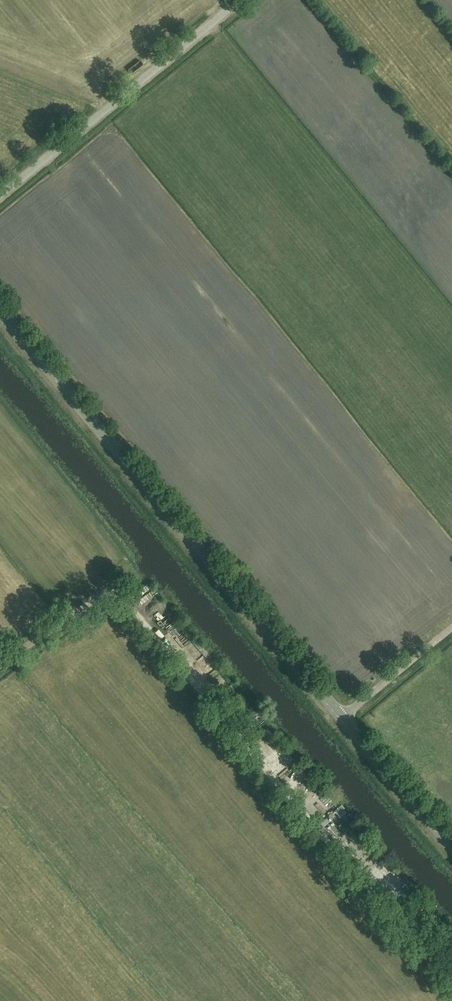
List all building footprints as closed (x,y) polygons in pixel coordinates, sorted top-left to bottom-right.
[(145,614),(153,607),(149,602),(141,609),(145,614)]
